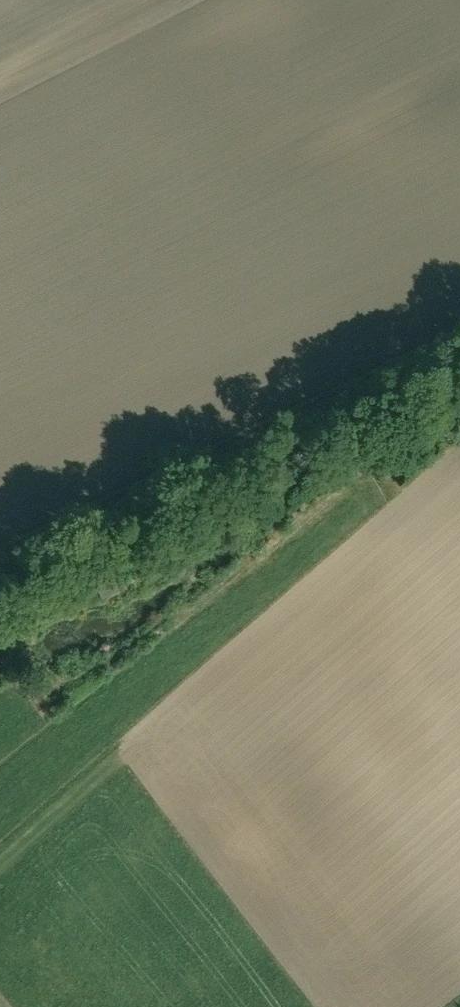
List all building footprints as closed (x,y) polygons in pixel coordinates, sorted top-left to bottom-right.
[(104,586),(113,599),(127,591),(118,578),(104,586)]
